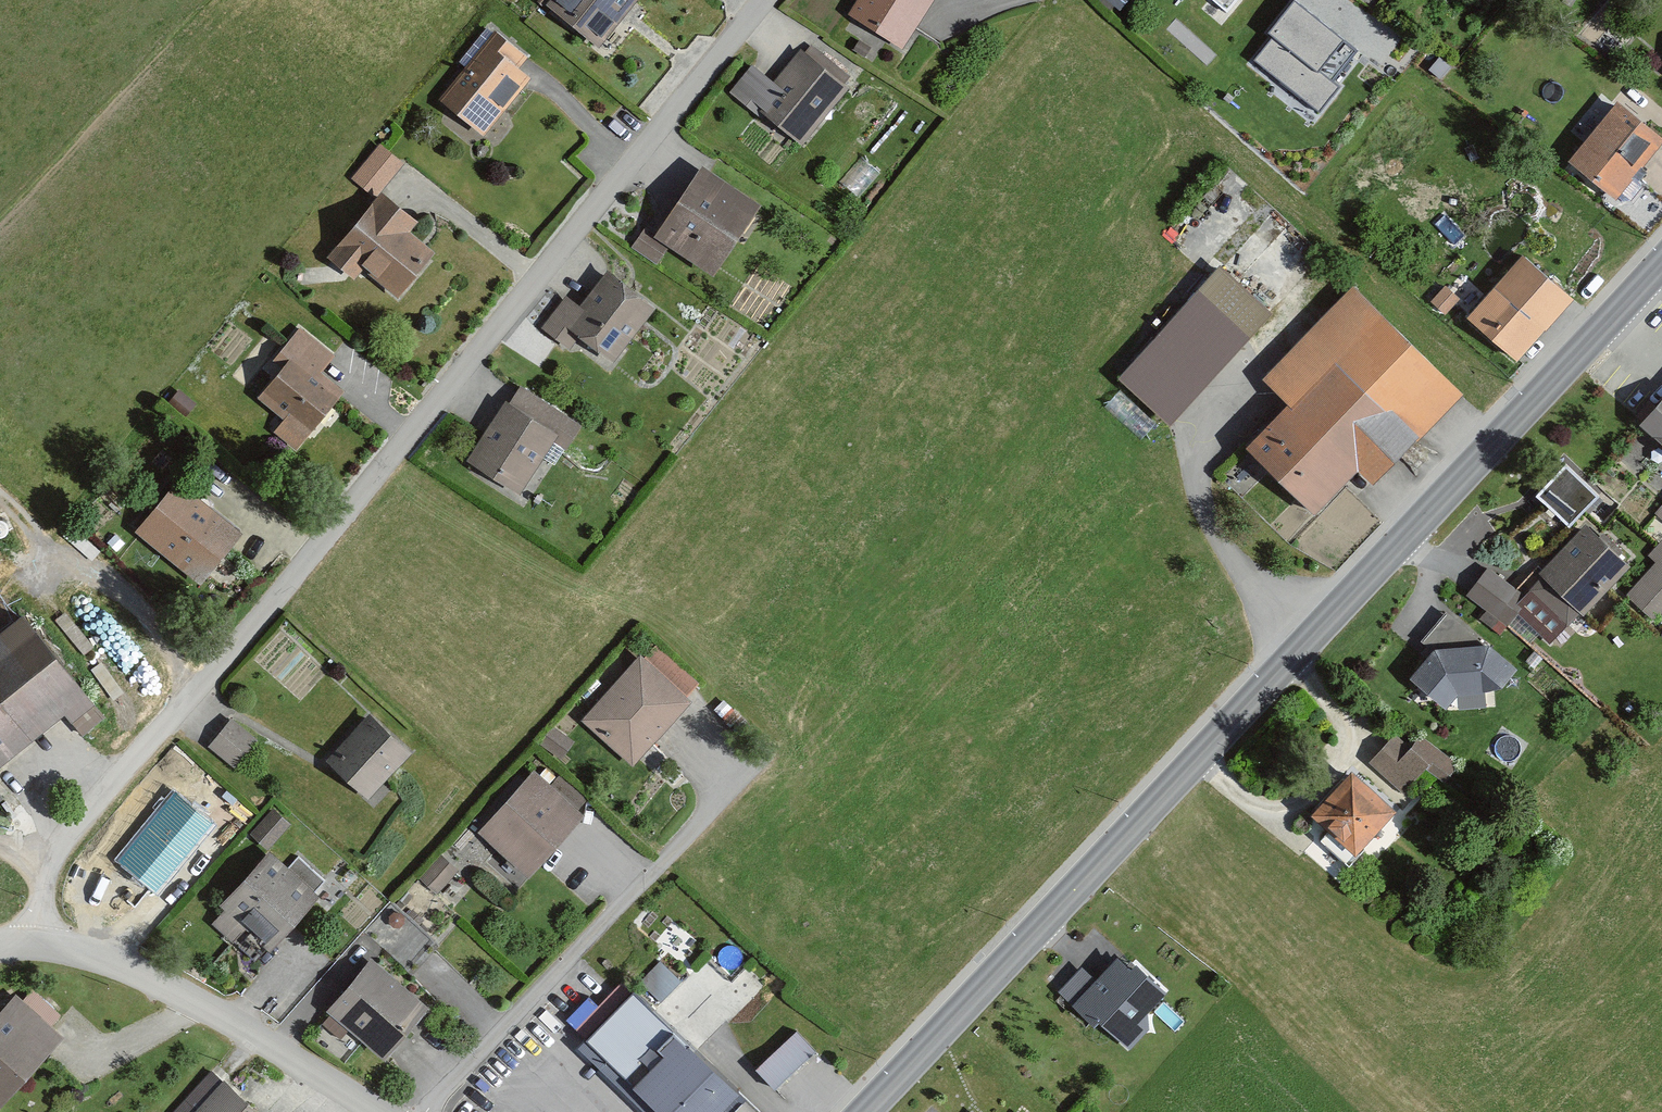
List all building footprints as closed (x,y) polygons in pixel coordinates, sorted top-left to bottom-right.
[(552,1),(602,39),(632,0),(553,0),(552,1)] [(852,7),(908,42),(934,0),(856,0),(852,7)] [(1297,0),(1292,0),(1266,32),(1274,35),(1256,58),(1322,111),(1342,86),(1336,81),(1360,51),(1297,0)] [(530,57),(498,29),(442,93),(485,130),(532,76),(522,67),(530,57)] [(849,84),(801,49),(759,106),(807,141),(849,84)] [(1621,103),(1574,155),(1618,195),(1661,146),(1661,140),(1621,103)] [(376,195),(406,159),(381,139),(352,175),(376,195)] [(760,199),(706,164),(661,232),(715,267),(760,199)] [(420,218),(389,189),(328,252),(357,279),(367,269),(397,298),(435,258),(407,231),(420,218)] [(658,261),(669,245),(643,228),(632,244),(658,261)] [(1575,299),(1528,256),(1475,312),(1521,355),(1575,299)] [(1273,311),(1219,263),(1122,371),(1175,418),(1273,311)] [(656,306),(605,268),(579,302),(566,291),(542,323),(579,351),(592,335),(618,355),(656,306)] [(1467,394),(1359,281),(1264,371),(1291,400),(1248,439),(1316,510),(1358,471),(1372,485),(1467,394)] [(336,362),(300,331),(282,353),(287,358),(260,390),(310,432),(341,395),(321,379),(336,362)] [(579,419),(520,387),(513,400),(507,397),(477,453),(526,480),(549,437),(565,445),(579,419)] [(1640,421),(1661,439),(1661,393),(1640,421)] [(1598,496),(1565,466),(1536,497),(1569,527),(1598,496)] [(242,531),(177,479),(138,526),(202,579),(242,531)] [(1630,568),(1585,525),(1539,574),(1543,577),(1581,613),(1584,616),(1630,568)] [(1648,557),(1654,562),(1625,595),(1656,623),(1661,616),(1661,540),(1648,557)] [(1581,613),(1543,577),(1512,609),(1550,645),(1581,613)] [(1423,645),(1403,667),(1438,700),(1448,689),(1483,682),(1496,687),(1519,662),(1439,589),(1403,627),(1423,645)] [(0,635),(0,764),(65,712),(72,720),(93,704),(23,617),(0,635)] [(690,700),(640,657),(587,717),(637,761),(690,700)] [(410,750),(369,710),(329,751),(370,791),(410,750)] [(1435,761),(1400,730),(1376,756),(1411,788),(1435,761)] [(556,783),(534,765),(482,826),(535,870),(592,803),(561,777),(556,783)] [(1397,807),(1351,770),(1318,810),(1364,848),(1397,807)] [(213,820),(176,791),(148,826),(184,856),(213,820)] [(253,827),(269,843),(292,818),(276,803),(253,827)] [(422,873),(435,886),(457,866),(444,852),(422,873)] [(315,893),(269,854),(226,904),(272,943),(315,893)] [(661,956),(641,977),(661,996),(682,975),(661,956)] [(428,1000),(374,960),(336,1010),(389,1050),(428,1000)] [(1164,1010),(1114,962),(1083,994),(1132,1042),(1164,1010)] [(586,1033),(673,1111),(708,1111),(737,1080),(631,984),(586,1033)] [(578,1020),(597,1000),(589,992),(570,1013),(578,1020)] [(15,995),(0,1012),(0,1110),(64,1037),(15,995)] [(756,1063),(775,1084),(817,1046),(798,1025),(756,1063)] [(227,1077),(195,1111),(264,1111),(227,1077)]
